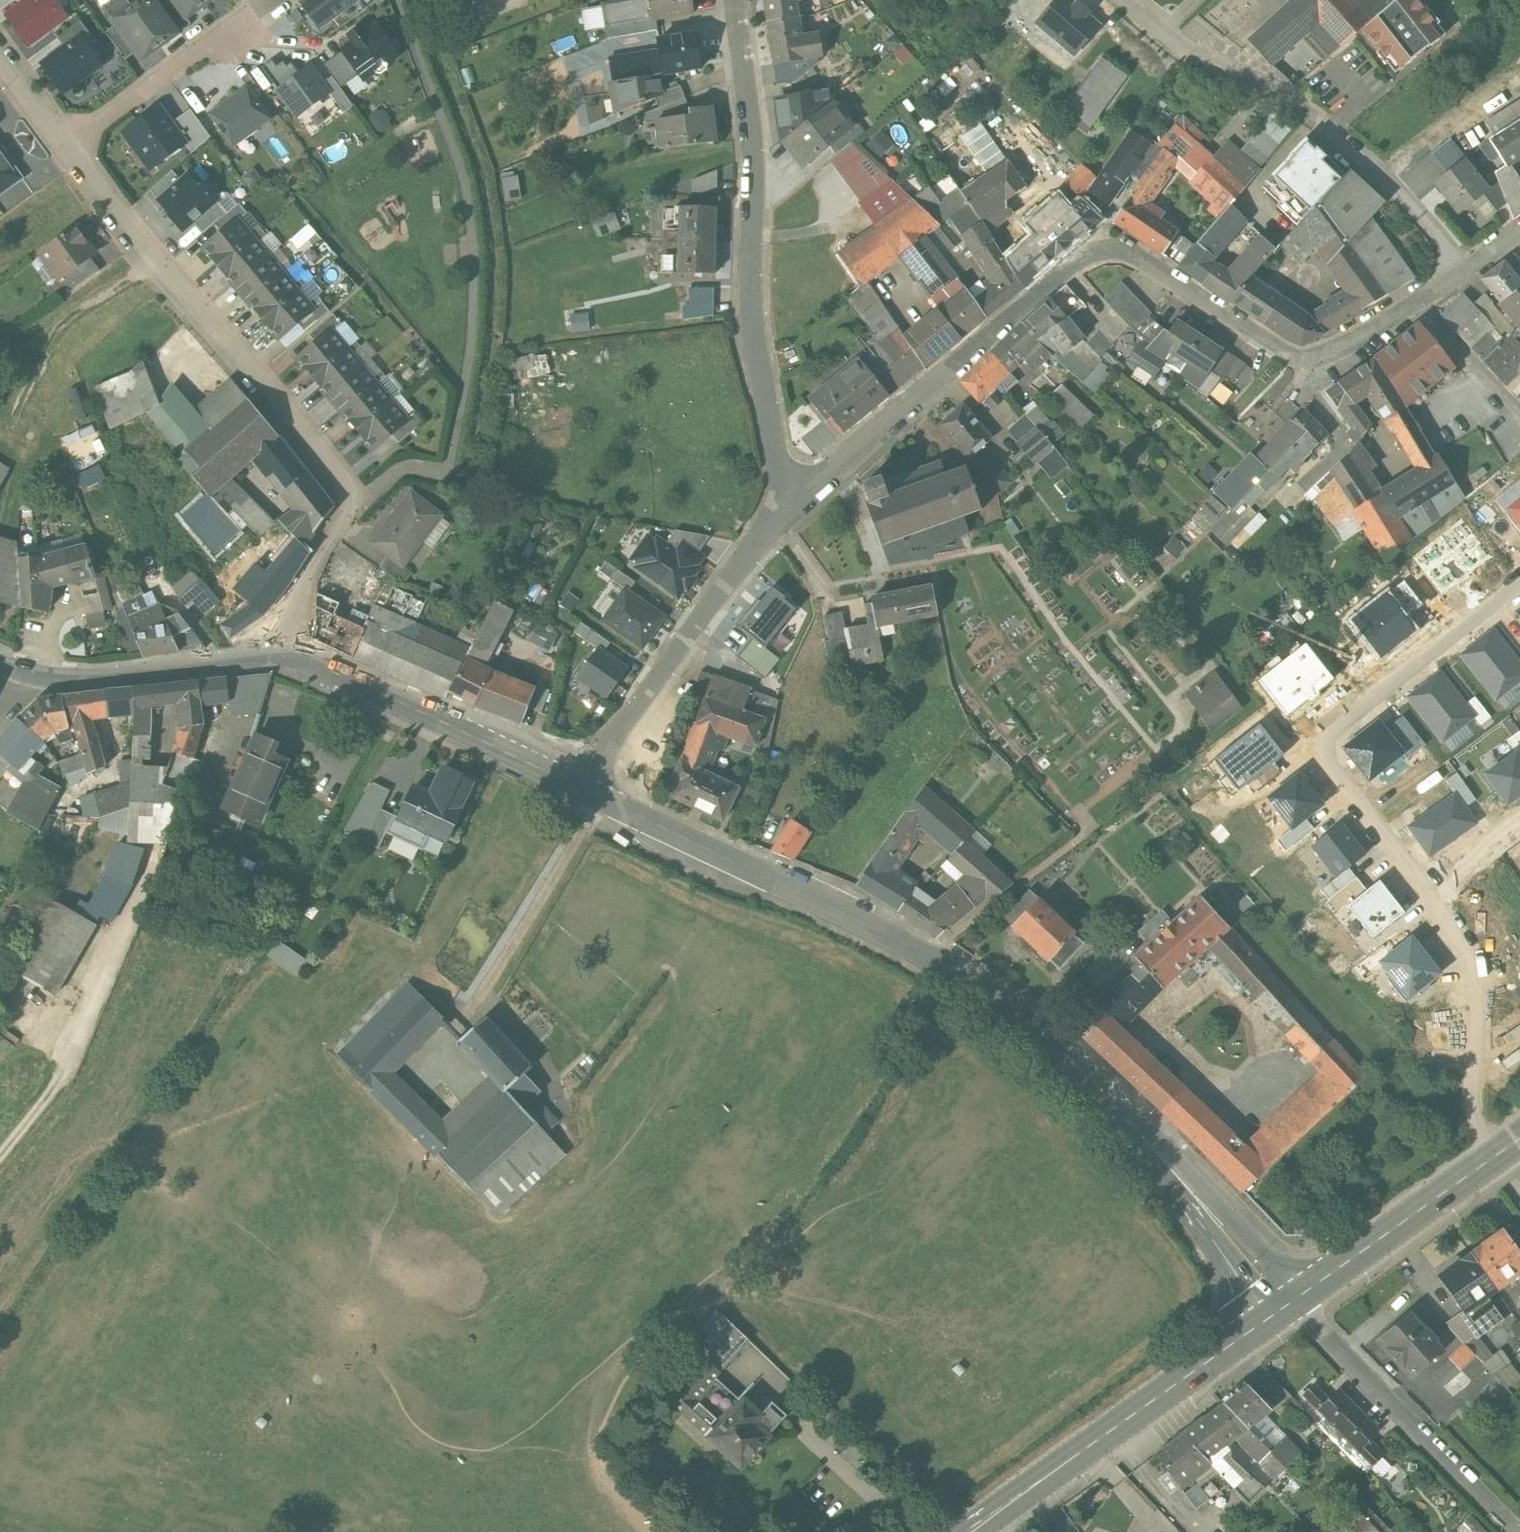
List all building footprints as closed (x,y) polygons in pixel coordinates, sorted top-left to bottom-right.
[(9,16),(23,34),(28,31),(33,38),(38,39),(47,33),(48,27),(63,17),(51,0),(31,0),(30,0),(9,16)] [(127,0),(114,0),(103,8),(115,26),(135,53),(141,61),(161,47),(132,8),(127,0)] [(132,8),(161,47),(180,32),(179,32),(161,8),(172,0),(143,0),(132,8)] [(173,0),(172,0),(161,8),(179,32),(180,32),(190,24),(186,18),(173,0)] [(201,0),(173,0),(186,18),(205,5),(201,0)] [(358,0),(307,0),(300,5),(318,30),(358,0)] [(603,7),(605,26),(652,19),(652,20),(655,20),(691,13),(689,0),(646,0),(603,7)] [(767,24),(799,19),(796,1),(803,0),(763,0),(767,24)] [(1285,9),(1305,30),(1299,36),(1323,63),(1340,48),(1298,0),(1295,0),(1285,9)] [(1350,0),(1298,0),(1340,48),(1361,30),(1370,22),(1350,0)] [(1383,0),(1350,0),(1370,22),(1389,7),(1383,0)] [(1361,30),(1378,52),(1376,54),(1385,66),(1388,64),(1393,60),(1400,69),(1439,39),(1432,30),(1437,26),(1439,24),(1430,12),(1428,13),(1417,0),(1396,0),(1389,7),(1370,22),(1361,30)] [(1285,9),(1249,42),(1269,64),(1299,36),(1305,30),(1285,9)] [(657,31),(655,20),(652,20),(652,19),(605,26),(607,40),(612,38),(624,36),(657,31)] [(799,19),(767,24),(772,56),(777,55),(778,63),(773,64),(773,66),(819,59),(823,58),(819,35),(802,38),(799,19)] [(81,22),(58,39),(65,49),(79,39),(80,40),(89,33),(81,22)] [(135,53),(115,26),(105,33),(125,60),(135,53)] [(354,42),(343,50),(360,74),(369,76),(374,72),(375,74),(381,75),(387,70),(388,65),(387,63),(397,55),(376,26),(365,35),(360,29),(350,36),(354,42)] [(658,40),(657,31),(624,36),(625,45),(638,44),(658,40)] [(684,35),(667,37),(668,39),(658,40),(661,62),(663,75),(701,69),(696,35),(684,37),(684,35)] [(602,85),(610,83),(616,83),(631,80),(628,61),(625,45),(624,36),(612,38),(607,40),(601,42),(604,64),(599,65),(602,85)] [(65,49),(44,64),(58,82),(62,79),(68,86),(74,87),(82,81),(83,75),(98,65),(80,40),(79,39),(65,49)] [(661,62),(658,40),(638,44),(640,58),(641,65),(661,62)] [(638,44),(625,45),(628,61),(640,58),(638,44)] [(640,58),(628,61),(631,80),(643,78),(641,65),(640,58)] [(1079,121),(1090,129),(1127,78),(1101,58),(1063,110),(1079,121)] [(819,59),(773,66),(776,88),(793,85),(820,64),(819,59)] [(263,69),(278,90),(297,117),(308,109),(310,113),(322,105),(319,101),(329,94),(322,84),(310,67),(300,75),(292,64),(288,66),(284,61),(278,66),(274,61),(263,69)] [(661,62),(641,65),(643,78),(659,76),(663,75),(661,62)] [(631,80),(616,83),(610,83),(615,114),(654,100),(657,99),(656,97),(662,95),(662,94),(659,76),(643,78),(631,80)] [(332,77),(322,84),(329,94),(344,112),(353,106),(332,77)] [(679,86),(662,94),(662,95),(656,97),(657,99),(654,100),(658,109),(684,99),(679,86)] [(247,89),(211,115),(234,146),(269,120),(247,89)] [(973,115),(979,125),(994,115),(985,91),(965,104),(973,115)] [(779,136),(784,142),(831,104),(823,93),(778,98),(780,114),(776,114),(779,136)] [(658,109),(643,115),(644,125),(662,123),(662,121),(688,117),(688,111),(689,110),(684,99),(658,109)] [(1519,120),(1519,99),(1484,123),(1493,137),(1503,131),(1519,120)] [(831,104),(784,142),(804,167),(829,147),(851,129),(850,128),(831,104)] [(688,117),(662,121),(662,123),(665,150),(712,144),(709,120),(712,118),(711,110),(709,108),(689,110),(688,111),(688,117)] [(158,109),(124,134),(134,147),(137,145),(154,167),(185,145),(185,144),(171,124),(170,125),(158,109)] [(185,144),(185,145),(192,154),(211,138),(191,110),(171,124),(185,144)] [(1503,131),(1519,157),(1519,120),(1503,131)] [(851,129),(829,147),(836,156),(850,144),(851,144),(865,134),(856,123),(850,128),(851,129)] [(981,124),(960,137),(988,176),(1007,162),(999,151),(981,124)] [(1165,150),(1177,163),(1195,144),(1177,126),(1159,147),(1163,151),(1164,151),(1165,150)] [(1259,130),(1238,153),(1257,170),(1276,145),(1259,130)] [(1503,131),(1493,137),(1490,139),(1507,167),(1509,165),(1519,157),(1503,131)] [(1280,203),(1301,222),(1346,176),(1325,156),(1324,157),(1305,139),(1289,156),(1290,157),(1266,183),(1283,200),(1280,203)] [(1140,184),(1163,151),(1159,147),(1151,141),(1141,156),(1131,170),(1128,176),(1140,184)] [(1205,211),(1217,221),(1227,209),(1259,172),(1257,170),(1238,153),(1226,141),(1210,157),(1189,181),(1187,183),(1210,206),(1205,211)] [(882,173),(851,144),(831,161),(862,204),(892,182),(893,182),(883,173),(882,173)] [(1141,156),(1126,144),(1115,158),(1131,170),(1141,156)] [(1177,163),(1174,168),(1189,181),(1210,157),(1195,144),(1177,163)] [(1164,151),(1132,197),(1146,207),(1149,203),(1174,168),(1177,163),(1165,150),(1164,151)] [(22,179),(8,159),(5,160),(0,153),(0,195),(22,179)] [(1091,189),(1110,202),(1128,176),(1131,170),(1115,158),(1091,189)] [(1482,189),(1462,161),(1435,182),(1457,210),(1478,192),(1482,189)] [(988,176),(962,194),(976,216),(980,221),(992,212),(1004,204),(997,194),(1018,177),(1007,162),(988,176)] [(1083,166),(1067,185),(1076,194),(1081,200),(1082,199),(1091,189),(1096,177),(1088,171),(1091,168),(1088,165),(1084,168),(1083,166)] [(1519,215),(1519,182),(1509,165),(1507,167),(1496,174),(1497,177),(1507,204),(1514,219),(1519,215)] [(150,191),(159,201),(181,181),(173,171),(150,191)] [(1301,222),(1300,224),(1315,245),(1329,264),(1348,244),(1371,218),(1385,202),(1350,171),(1346,176),(1301,222)] [(717,172),(690,181),(691,193),(716,193),(717,172)] [(523,174),(506,175),(507,200),(524,199),(523,174)] [(181,181),(159,201),(158,202),(169,215),(168,217),(182,233),(195,222),(217,202),(218,202),(203,185),(200,188),(188,175),(181,181)] [(1018,177),(997,194),(1004,204),(1006,203),(1025,187),(1018,177)] [(1507,204),(1497,177),(1482,189),(1478,192),(1494,214),(1507,204)] [(912,201),(892,182),(862,204),(860,205),(875,226),(912,201)] [(1006,261),(1024,289),(1091,233),(1071,210),(1058,197),(1024,225),(1034,237),(1006,261)] [(1162,214),(1149,203),(1146,207),(1132,197),(1114,222),(1153,250),(1170,229),(1158,220),(1162,214)] [(943,200),(924,212),(940,227),(926,238),(931,244),(959,225),(943,200)] [(1095,224),(1099,217),(1081,200),(1077,205),(1071,210),(1091,233),(1095,224)] [(924,212),(912,201),(875,226),(836,254),(860,288),(866,283),(900,259),(898,257),(925,237),(926,238),(940,227),(924,212)] [(204,233),(214,224),(227,213),(217,202),(195,222),(204,233)] [(239,204),(214,224),(222,234),(238,221),(238,222),(247,214),(239,204)] [(716,209),(675,209),(674,226),(679,226),(679,241),(715,242),(716,209)] [(1217,221),(1202,239),(1218,253),(1244,224),(1227,209),(1217,221)] [(992,212),(980,221),(988,233),(1000,224),(992,212)] [(988,233),(980,221),(976,216),(972,219),(970,217),(959,225),(958,231),(973,254),(994,243),(988,233)] [(1413,280),(1371,218),(1348,244),(1386,296),(1413,280)] [(222,234),(204,249),(219,267),(253,239),(248,234),(238,222),(238,221),(222,234)] [(1260,239),(1244,224),(1218,253),(1211,263),(1217,267),(1203,285),(1228,302),(1251,277),(1275,251),(1260,238),(1260,239)] [(1300,224),(1285,240),(1301,259),(1315,245),(1300,224)] [(267,237),(258,226),(248,234),(253,239),(258,245),(267,237)] [(75,227),(39,253),(59,280),(64,277),(90,258),(95,254),(75,227)] [(925,237),(898,257),(900,259),(934,300),(959,281),(931,244),(926,238),(925,237)] [(253,239),(219,267),(234,285),(268,257),(258,245),(253,239)] [(1218,253),(1202,239),(1195,246),(1196,247),(1179,268),(1203,285),(1217,267),(1211,263),(1210,263),(1218,253)] [(715,242),(679,241),(679,257),(674,256),(674,274),(715,276),(715,242)] [(994,243),(973,254),(986,272),(1000,263),(998,260),(1003,257),(994,243)] [(1386,296),(1348,244),(1329,264),(1349,292),(1363,310),(1386,296)] [(1514,276),(1519,271),(1519,262),(1513,255),(1480,280),(1501,303),(1514,291),(1519,298),(1519,283),(1514,276)] [(268,257),(234,285),(249,303),(283,275),(278,269),(268,257)] [(90,258),(64,277),(74,290),(100,271),(90,258)] [(1000,263),(986,272),(992,279),(982,287),(985,292),(974,300),(988,319),(1024,289),(1011,270),(1006,261),(1005,260),(1000,263)] [(287,262),(278,269),(283,275),(292,267),(287,262)] [(283,275),(249,303),(264,321),(297,292),(293,287),(283,275)] [(1283,300),(1251,277),(1229,302),(1264,326),(1283,300)] [(302,279),(293,287),(297,292),(307,285),(302,279)] [(974,300),(959,281),(934,300),(942,310),(939,312),(942,315),(962,340),(988,319),(974,300)] [(1114,314),(1134,333),(1149,317),(1151,314),(1121,282),(1102,299),(1114,314)] [(876,346),(898,328),(866,283),(860,288),(846,301),(873,336),(864,344),(869,351),(876,346)] [(1086,307),(1067,286),(1049,303),(1057,314),(1065,321),(1067,320),(1086,307)] [(713,289),(687,288),(688,305),(682,305),(682,320),(713,317),(713,289)] [(1514,291),(1501,303),(1519,325),(1519,298),(1514,291)] [(297,292),(264,321),(279,339),(297,324),(313,311),(308,305),(297,292)] [(1349,292),(1323,309),(1334,328),(1364,312),(1363,310),(1349,292)] [(1471,307),(1461,295),(1440,315),(1459,336),(1479,316),(1471,307)] [(1480,299),(1471,307),(1479,316),(1481,314),(1492,303),(1485,295),(1480,299)] [(330,312),(317,297),(308,305),(313,311),(297,324),(305,333),(330,312)] [(1305,313),(1283,300),(1264,326),(1286,340),(1299,347),(1334,328),(1323,309),(1306,316),(1303,315),(1305,313)] [(1049,303),(1023,325),(1039,343),(1051,334),(1050,332),(1065,321),(1057,314),(1049,303)] [(576,329),(593,328),(593,312),(575,313),(576,329)] [(1086,343),(1100,357),(1125,332),(1106,314),(1092,329),(1096,333),(1086,343)] [(1479,316),(1459,336),(1471,349),(1493,329),(1481,314),(1479,316)] [(333,315),(309,335),(316,344),(331,331),(332,332),(341,325),(333,315)] [(942,315),(908,342),(914,351),(927,369),(962,340),(942,315)] [(1164,330),(1149,317),(1134,333),(1149,346),(1164,330)] [(1084,342),(1067,320),(1065,321),(1050,332),(1051,334),(1039,343),(1051,354),(1060,347),(1067,355),(1072,351),(1084,342)] [(1222,351),(1176,321),(1168,334),(1164,330),(1149,346),(1146,350),(1139,345),(1128,361),(1153,378),(1164,361),(1181,372),(1179,374),(1200,388),(1207,377),(1207,376),(1210,372),(1223,351),(1222,351)] [(1023,325),(1002,346),(1018,364),(1025,359),(1035,370),(1051,354),(1039,343),(1023,325)] [(1417,326),(1374,360),(1405,406),(1454,367),(1436,346),(1434,347),(1417,326)] [(898,328),(876,346),(894,367),(914,351),(908,342),(898,328)] [(1493,329),(1471,349),(1484,363),(1501,346),(1498,342),(1501,338),(1493,329)] [(316,344),(298,360),(313,378),(347,350),(332,332),(331,331),(316,344)] [(1512,338),(1503,347),(1513,358),(1504,366),(1514,377),(1519,371),(1519,346),(1516,341),(1512,338)] [(356,342),(347,350),(351,355),(360,348),(356,342)] [(869,351),(809,400),(827,422),(833,418),(846,435),(909,384),(894,367),(876,346),(869,351)] [(1002,346),(993,354),(1012,375),(1021,368),(1018,364),(1002,346)] [(1501,346),(1484,363),(1505,386),(1514,377),(1504,366),(1513,358),(1503,347),(1501,346)] [(1095,370),(1072,351),(1067,355),(1060,347),(1051,354),(1057,360),(1083,384),(1095,370)] [(347,350),(313,378),(328,396),(361,368),(351,355),(347,350)] [(1236,358),(1223,350),(1222,351),(1223,351),(1210,372),(1221,379),(1236,358)] [(914,351),(894,367),(909,384),(927,369),(914,351)] [(993,354),(962,384),(964,386),(980,403),(1003,382),(1012,375),(993,354)] [(1246,365),(1236,358),(1223,378),(1233,385),(1246,365)] [(1374,360),(1339,385),(1354,405),(1355,404),(1368,396),(1385,421),(1387,420),(1406,408),(1405,406),(1374,360)] [(361,368),(328,396),(342,414),(376,385),(372,380),(361,368)] [(1043,371),(1032,384),(1048,397),(1058,384),(1043,371)] [(1518,397),(1519,395),(1519,371),(1514,377),(1505,386),(1518,397)] [(381,372),(372,380),(376,385),(386,378),(381,372)] [(128,375),(95,388),(112,430),(144,414),(128,375)] [(277,435),(232,381),(208,402),(254,456),(277,435)] [(376,385),(342,414),(357,432),(391,403),(376,385)] [(1062,385),(1046,400),(1079,430),(1093,417),(1062,385)] [(1371,426),(1355,404),(1354,405),(1339,385),(1326,393),(1352,427),(1360,439),(1361,440),(1364,436),(1367,432),(1371,426)] [(1036,426),(1052,445),(1063,436),(1033,401),(1023,409),(1027,414),(1036,426)] [(254,456),(208,402),(196,412),(212,431),(186,454),(200,469),(192,477),(193,479),(207,495),(209,494),(210,495),(228,479),(254,456)] [(391,403),(357,432),(373,450),(391,435),(407,422),(406,421),(391,403)] [(936,426),(967,461),(977,452),(993,439),(962,403),(954,410),(939,424),(936,426)] [(1435,459),(1406,408),(1387,420),(1420,469),(1435,459)] [(1305,412),(1288,427),(1289,428),(1263,456),(1264,457),(1274,467),(1284,457),(1293,449),(1317,425),(1305,412)] [(407,422),(391,435),(399,444),(424,423),(415,413),(406,421),(407,422)] [(1016,443),(1036,426),(1027,414),(1007,431),(1016,443)] [(1317,425),(1293,449),(1305,461),(1313,454),(1310,451),(1326,436),(1317,425)] [(1036,426),(1016,443),(1035,466),(1055,449),(1052,445),(1036,426)] [(1344,434),(1354,447),(1360,439),(1352,427),(1344,434)] [(308,474),(277,435),(254,456),(284,492),(308,474)] [(1354,447),(1353,448),(1360,454),(1367,442),(1368,439),(1367,438),(1364,436),(1361,440),(1360,439),(1354,447)] [(1379,461),(1367,442),(1360,454),(1353,448),(1348,454),(1363,476),(1377,497),(1381,495),(1391,488),(1376,464),(1379,461)] [(1055,449),(1035,466),(1047,482),(1068,466),(1055,449)] [(1288,466),(1286,468),(1294,475),(1303,463),(1305,461),(1293,449),(1284,457),(1288,461),(1285,463),(1288,466)] [(977,452),(967,461),(996,494),(999,492),(999,494),(1012,482),(994,462),(989,466),(977,452)] [(200,469),(186,454),(178,461),(192,477),(200,469)] [(1348,454),(1331,472),(1336,480),(1343,490),(1363,476),(1348,454)] [(1252,462),(1248,458),(1225,482),(1229,485),(1217,497),(1231,511),(1240,502),(1241,502),(1257,485),(1257,486),(1258,485),(1271,470),(1274,467),(1264,457),(1259,462),(1255,458),(1252,462)] [(1274,467),(1271,470),(1278,477),(1286,468),(1288,466),(1285,463),(1288,461),(1284,457),(1274,467)] [(1391,488),(1381,495),(1410,541),(1465,499),(1438,457),(1436,459),(1420,469),(1391,488)] [(942,462),(885,483),(883,479),(864,486),(870,504),(868,505),(883,547),(902,540),(903,543),(905,542),(904,539),(929,530),(935,546),(970,534),(964,517),(983,511),(968,469),(947,476),(942,462)] [(1271,470),(1258,485),(1265,492),(1279,478),(1278,477),(1271,470)] [(1336,480),(1331,472),(1327,477),(1332,483),(1336,480)] [(284,492),(282,494),(295,511),(280,523),(290,533),(293,537),(296,540),(303,547),(304,547),(334,508),(308,474),(284,492)] [(1363,476),(1343,490),(1357,510),(1377,497),(1363,476)] [(1311,490),(1316,499),(1332,483),(1327,477),(1311,490)] [(248,499),(228,479),(210,495),(229,516),(234,512),(248,499)] [(1343,490),(1336,480),(1332,483),(1316,499),(1334,526),(1354,512),(1357,510),(1343,490)] [(1258,485),(1257,486),(1241,502),(1249,509),(1265,492),(1258,485)] [(210,495),(209,494),(207,495),(183,518),(186,522),(214,555),(227,543),(241,530),(210,495)] [(442,519),(412,495),(372,545),(389,558),(403,569),(405,568),(403,566),(420,544),(422,545),(442,519)] [(1357,510),(1354,512),(1386,560),(1410,541),(1381,495),(1377,497),(1357,510)] [(1212,497),(1199,512),(1211,525),(1224,510),(1212,497)] [(274,524),(248,499),(234,512),(247,525),(248,526),(260,536),(274,524)] [(1509,510),(1519,524),(1519,502),(1509,510)] [(247,525),(234,512),(229,516),(241,530),(247,525)] [(1211,525),(1199,512),(1191,520),(1203,532),(1211,525)] [(1490,557),(1462,519),(1408,559),(1437,597),(1490,557)] [(676,531),(672,536),(698,554),(710,537),(676,531)] [(290,533),(285,537),(288,542),(293,537),(290,533)] [(665,545),(657,539),(655,543),(648,538),(631,561),(638,566),(637,569),(678,598),(698,568),(696,567),(702,558),(698,555),(698,554),(672,536),(665,545)] [(1170,548),(1182,556),(1189,545),(1178,537),(1170,548)] [(303,547),(296,540),(278,563),(294,578),(310,553),(304,547),(303,547)] [(18,549),(19,562),(46,560),(65,553),(62,541),(45,547),(18,549)] [(0,544),(0,601),(20,607),(19,577),(19,562),(18,549),(0,544)] [(85,547),(65,553),(74,581),(72,581),(73,583),(94,578),(85,547)] [(65,553),(46,560),(19,562),(19,577),(35,576),(38,590),(50,587),(72,581),(74,581),(65,553)] [(403,569),(389,558),(381,568),(405,586),(412,576),(403,569)] [(606,562),(599,572),(625,590),(629,593),(635,582),(606,562)] [(278,563),(268,576),(255,565),(240,582),(234,590),(250,604),(263,616),(285,591),(294,578),(278,563)] [(173,582),(170,585),(180,600),(201,583),(190,570),(173,582)] [(35,576),(19,577),(20,607),(20,608),(46,613),(50,587),(38,590),(35,576)] [(173,582),(169,576),(165,578),(170,585),(173,582)] [(95,578),(94,578),(73,583),(77,600),(79,599),(85,615),(87,615),(103,612),(95,578)] [(152,610),(151,607),(140,611),(133,595),(144,590),(141,582),(117,592),(128,620),(152,610)] [(218,603),(201,583),(180,600),(198,621),(218,603)] [(1386,598),(1404,619),(1421,604),(1404,583),(1386,598)] [(747,613),(736,626),(752,639),(766,650),(798,610),(786,600),(787,599),(773,588),(750,615),(747,613)] [(847,630),(846,630),(852,660),(853,667),(885,661),(880,637),(878,628),(892,625),(938,617),(933,588),(872,600),(873,605),(864,606),(868,626),(847,630)] [(140,611),(151,607),(144,590),(133,595),(140,611)] [(664,618),(629,593),(625,590),(603,621),(643,649),(664,618)] [(569,592),(559,605),(571,613),(580,600),(569,592)] [(1385,596),(1353,623),(1382,657),(1414,631),(1404,619),(1386,598),(1385,596)] [(514,613),(496,602),(472,648),(465,663),(485,671),(514,613)] [(220,624),(230,639),(263,616),(250,604),(220,624)] [(152,610),(128,620),(143,657),(180,652),(166,621),(160,607),(152,610)] [(369,620),(367,623),(407,640),(414,625),(405,621),(386,612),(374,608),(369,620)] [(103,612),(87,615),(89,626),(106,623),(103,612)] [(852,660),(846,630),(847,630),(844,613),(825,617),(830,641),(825,642),(829,660),(852,660)] [(205,649),(179,614),(166,621),(180,652),(205,649)] [(367,623),(354,659),(404,681),(447,699),(450,692),(465,663),(449,657),(407,640),(367,623)] [(575,632),(598,649),(604,653),(611,644),(581,623),(575,632)] [(458,642),(414,625),(407,640),(449,657),(458,642)] [(878,628),(880,637),(894,635),(892,625),(878,628)] [(536,626),(528,640),(549,652),(557,637),(536,626)] [(1493,632),(1462,657),(1496,699),(1519,680),(1519,666),(1518,664),(1493,632)] [(766,650),(752,639),(737,657),(765,680),(780,662),(766,650)] [(472,648),(458,642),(449,657),(465,663),(472,648)] [(1256,682),(1285,719),(1334,681),(1305,644),(1256,682)] [(604,653),(598,649),(578,677),(608,698),(628,670),(604,653)] [(485,671),(465,663),(450,692),(478,707),(491,674),(485,671)] [(702,672),(701,673),(692,699),(705,703),(714,677),(702,672)] [(522,725),(528,709),(535,691),(534,690),(491,674),(478,707),(522,725)] [(1225,687),(1216,674),(1197,688),(1206,700),(1195,708),(1212,731),(1242,708),(1241,707),(1240,707),(1226,688),(1227,688),(1226,687),(1225,687)] [(272,675),(225,679),(228,704),(229,716),(260,714),(272,675)] [(1465,706),(1440,675),(1409,699),(1442,742),(1473,717),(1465,706)] [(752,691),(714,677),(705,703),(697,724),(715,731),(727,735),(737,710),(745,713),(752,691)] [(225,679),(199,682),(202,707),(228,704),(225,679)] [(199,682),(159,686),(161,708),(178,706),(180,728),(204,727),(202,707),(199,682)] [(159,686),(132,689),(133,717),(133,719),(132,742),(150,740),(150,709),(161,708),(159,686)] [(536,686),(534,690),(535,691),(528,709),(541,714),(550,691),(536,686)] [(1186,697),(1195,708),(1206,700),(1197,688),(1186,697)] [(132,689),(103,692),(105,718),(105,721),(133,719),(133,717),(132,689)] [(767,697),(752,691),(745,713),(759,719),(767,697)] [(103,692),(60,696),(68,730),(72,741),(77,739),(86,776),(102,769),(89,720),(105,718),(103,692)] [(60,696),(40,699),(17,719),(41,743),(58,735),(62,733),(68,730),(60,696)] [(767,722),(758,747),(769,751),(779,701),(767,697),(759,719),(767,722)] [(1475,698),(1465,706),(1473,717),(1481,726),(1491,719),(1475,698)] [(737,710),(727,735),(758,747),(767,722),(759,719),(745,713),(737,710)] [(1403,717),(1384,731),(1403,755),(1407,761),(1426,746),(1403,717)] [(17,719),(0,739),(0,756),(7,762),(25,777),(36,765),(29,759),(41,743),(17,719)] [(715,731),(697,724),(694,734),(707,738),(697,765),(709,770),(716,751),(712,739),(715,731)] [(1384,731),(1378,724),(1345,749),(1369,781),(1403,755),(1384,731)] [(204,727),(180,728),(172,755),(190,760),(194,750),(204,727)] [(1280,759),(1257,730),(1216,763),(1238,791),(1246,785),(1274,763),(1280,759)] [(68,745),(62,733),(58,735),(64,747),(68,745)] [(707,738),(694,734),(683,761),(707,773),(709,770),(697,765),(707,738)] [(150,740),(132,742),(132,760),(150,761),(150,740)] [(256,740),(252,749),(269,756),(273,747),(256,740)] [(269,756),(252,749),(226,806),(235,811),(247,816),(259,822),(285,763),(269,756)] [(197,764),(198,762),(202,752),(194,750),(190,760),(189,762),(197,764)] [(1517,754),(1486,775),(1507,805),(1519,796),(1519,759),(1517,754)] [(190,760),(172,755),(168,771),(163,787),(177,791),(190,795),(201,763),(198,762),(197,764),(189,762),(190,760)] [(79,759),(59,765),(62,776),(83,769),(79,759)] [(707,773),(683,761),(676,779),(682,782),(674,797),(691,805),(707,773)] [(132,762),(118,763),(120,785),(131,783),(132,768),(132,762)] [(1274,763),(1246,785),(1254,795),(1282,773),(1274,763)] [(168,771),(132,768),(131,783),(130,809),(129,837),(167,847),(177,791),(163,787),(168,771)] [(431,795),(461,810),(474,784),(461,778),(462,776),(445,768),(431,795)] [(740,789),(707,773),(691,805),(723,821),(740,789)] [(60,790),(34,774),(23,792),(50,807),(60,790)] [(1322,806),(1298,776),(1269,799),(1292,829),(1305,819),(1322,806)] [(131,783),(92,796),(99,817),(130,809),(131,783)] [(372,783),(347,835),(378,850),(386,833),(395,816),(381,810),(390,791),(372,783)] [(431,795),(414,787),(400,819),(399,820),(430,835),(446,842),(461,810),(431,795)] [(963,822),(924,789),(906,812),(924,828),(942,844),(963,822)] [(50,807),(23,792),(9,817),(37,831),(50,807)] [(1475,824),(1455,796),(1410,828),(1430,856),(1475,824)] [(130,809),(99,817),(100,829),(129,837),(130,809)] [(247,816),(235,811),(232,819),(243,824),(247,816)] [(924,828),(906,812),(881,850),(897,860),(900,862),(924,828)] [(386,833),(422,850),(430,835),(399,820),(400,819),(395,816),(386,833)] [(1314,830),(1305,819),(1292,829),(1277,841),(1286,853),(1314,830)] [(963,822),(942,844),(949,850),(953,854),(954,855),(966,842),(974,832),(963,822)] [(809,833),(792,823),(773,852),(793,860),(809,833)] [(1365,856),(1340,825),(1313,846),(1337,878),(1365,856)] [(133,885),(145,850),(116,841),(105,874),(106,875),(133,885)] [(1013,885),(966,842),(954,855),(953,854),(948,861),(970,882),(986,897),(991,901),(1013,885)] [(897,860),(881,850),(869,868),(870,869),(858,886),(900,912),(909,899),(912,896),(916,892),(887,874),(897,860)] [(953,854),(949,850),(943,857),(948,861),(953,854)] [(88,907),(86,910),(101,918),(112,923),(134,886),(133,885),(106,875),(88,907)] [(1339,914),(1347,907),(1367,892),(1356,879),(1328,901),(1339,914)] [(1486,928),(1512,910),(1491,879),(1465,898),(1486,928)] [(986,897),(970,882),(961,890),(975,906),(986,897)] [(1405,914),(1379,882),(1367,892),(1347,907),(1373,939),(1405,914)] [(53,901),(96,926),(101,918),(86,910),(88,907),(59,890),(53,901)] [(961,890),(934,912),(912,896),(909,899),(900,912),(937,938),(975,906),(961,890)] [(1075,934),(1029,891),(1003,919),(1013,927),(1012,928),(1021,937),(1022,936),(1040,952),(1038,954),(1048,962),(1049,961),(1059,970),(1084,945),(1074,935),(1075,934)] [(1203,899),(1173,925),(1167,922),(1159,930),(1161,936),(1135,959),(1142,966),(1156,982),(1162,988),(1207,947),(1228,927),(1203,899)] [(53,901),(11,971),(56,998),(96,926),(53,901)] [(1331,1040),(1228,927),(1207,947),(1310,1060),(1331,1040)] [(305,962),(277,943),(269,955),(297,974),(305,963),(305,962)] [(1412,943),(1381,967),(1408,1001),(1439,977),(1412,943)] [(1392,956),(1384,946),(1354,969),(1362,979),(1392,956)] [(1142,966),(1100,1008),(1112,1020),(1121,1016),(1156,982),(1142,966)] [(337,1054),(356,1072),(396,1029),(423,1001),(406,984),(337,1054)] [(423,1001),(396,1029),(356,1072),(374,1091),(389,1073),(442,1019),(423,1001)] [(1112,1020),(1100,1008),(1077,1031),(1160,1112),(1183,1088),(1112,1020)] [(532,1067),(488,1017),(462,1041),(507,1088),(525,1074),(532,1067)] [(1231,1134),(1207,1157),(1243,1193),(1365,1078),(1332,1040),(1310,1060),(1231,1134)] [(443,1130),(389,1073),(374,1091),(427,1145),(443,1130)] [(525,1074),(507,1088),(510,1091),(518,1100),(527,1092),(535,1085),(525,1074)] [(1231,1134),(1183,1088),(1160,1112),(1207,1157),(1231,1134)] [(459,1139),(439,1158),(466,1185),(536,1120),(518,1100),(510,1091),(459,1139)] [(553,1120),(527,1092),(518,1100),(536,1120),(545,1130),(553,1120)] [(1504,1107),(1507,1111),(1517,1105),(1513,1100),(1504,1107)] [(536,1120),(466,1185),(498,1218),(569,1153),(545,1130),(536,1120)] [(443,1130),(427,1145),(439,1158),(459,1139),(447,1127),(443,1130)] [(1480,1248),(1479,1247),(1470,1253),(1496,1290),(1505,1284),(1504,1283),(1519,1272),(1519,1256),(1503,1232),(1480,1248)] [(1470,1253),(1460,1260),(1461,1262),(1438,1278),(1463,1312),(1458,1315),(1473,1337),(1476,1340),(1503,1320),(1487,1297),(1496,1290),(1470,1253)] [(749,1342),(716,1310),(689,1345),(705,1359),(706,1359),(721,1373),(749,1342)] [(1437,1339),(1411,1311),(1378,1340),(1411,1378),(1426,1364),(1431,1369),(1444,1358),(1440,1353),(1448,1345),(1440,1336),(1437,1339)] [(1473,1337),(1458,1315),(1446,1324),(1463,1344),(1473,1337)] [(1465,1345),(1450,1359),(1451,1360),(1459,1369),(1474,1356),(1465,1345)] [(1501,1352),(1483,1365),(1492,1375),(1509,1362),(1501,1352)] [(721,1373),(706,1359),(705,1359),(668,1400),(706,1436),(707,1436),(710,1439),(711,1438),(742,1403),(716,1378),(721,1373)] [(1459,1369),(1451,1360),(1433,1376),(1443,1387),(1461,1371),(1459,1369)] [(1461,1371),(1443,1387),(1453,1397),(1470,1381),(1461,1371)] [(1269,1374),(1251,1389),(1271,1410),(1289,1395),(1269,1374)] [(1246,1384),(1222,1402),(1224,1405),(1248,1429),(1262,1418),(1266,1414),(1271,1410),(1251,1389),(1246,1384)] [(1361,1413),(1338,1389),(1328,1399),(1314,1384),(1302,1395),(1324,1417),(1317,1424),(1334,1441),(1361,1413)] [(747,1403),(744,1401),(742,1403),(711,1438),(735,1462),(735,1465),(738,1468),(744,1467),(747,1464),(747,1462),(770,1437),(769,1436),(787,1416),(772,1403),(763,1414),(748,1403),(747,1403)] [(1248,1429),(1224,1405),(1206,1420),(1226,1446),(1234,1440),(1239,1436),(1248,1429)] [(1379,1430),(1361,1413),(1334,1441),(1366,1473),(1384,1455),(1369,1441),(1379,1430)] [(1303,1453),(1266,1414),(1262,1418),(1286,1440),(1281,1445),(1279,1444),(1270,1452),(1286,1469),(1303,1453)] [(1286,1440),(1262,1418),(1248,1429),(1267,1448),(1270,1452),(1279,1444),(1281,1445),(1286,1440)] [(1183,1437),(1206,1462),(1222,1449),(1226,1446),(1206,1420),(1183,1437)] [(1267,1448),(1248,1429),(1239,1436),(1259,1455),(1267,1448)] [(1181,1436),(1155,1455),(1174,1484),(1206,1462),(1183,1437),(1181,1436)] [(1286,1469),(1270,1452),(1267,1448),(1259,1455),(1239,1436),(1234,1440),(1274,1481),(1286,1469)] [(1248,1475),(1222,1449),(1206,1462),(1233,1489),(1248,1475)] [(1248,1475),(1233,1489),(1248,1505),(1262,1491),(1248,1475)] [(1336,1521),(1347,1531),(1378,1531),(1353,1506),(1336,1521)]
